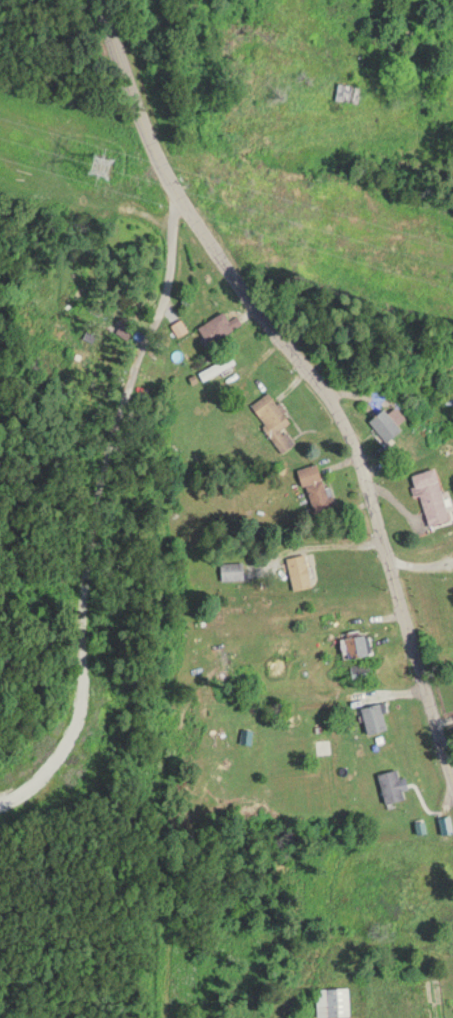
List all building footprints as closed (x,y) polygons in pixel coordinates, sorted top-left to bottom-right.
[(335,99),(358,102),(361,85),(338,82),(335,99)] [(200,322),(209,341),(245,324),(239,313),(230,317),(227,309),(200,322)] [(199,369),(203,379),(238,363),(233,353),(199,369)] [(370,420),(390,440),(404,426),(384,406),(370,420)] [(315,512),(334,505),(319,461),(299,467),(315,512)] [(452,518),(437,466),(411,473),(417,493),(421,492),(430,524),(452,518)] [(296,589),(314,585),(306,552),(288,556),(296,589)] [(348,629),(348,654),(373,654),(373,634),(361,634),(361,629),(348,629)] [(373,678),(371,661),(352,663),(354,681),(373,678)] [(384,701),(363,705),(369,732),(389,727),(384,701)] [(406,774),(400,776),(398,767),(379,772),(387,802),(405,797),(403,788),(409,786),(406,774)] [(349,1015),(349,986),(317,986),(317,1015),(349,1015)]
